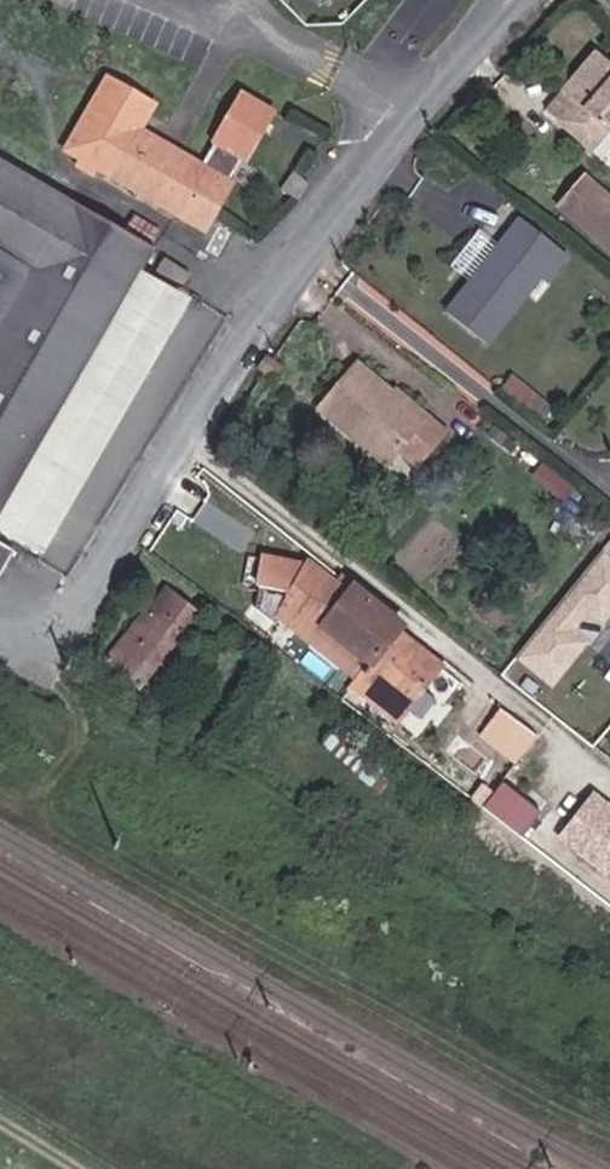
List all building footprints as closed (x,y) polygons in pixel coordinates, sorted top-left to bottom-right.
[(592,144),(609,121),(609,54),(593,39),(557,82),(569,92),(554,109),(592,144)] [(118,68),(76,142),(85,147),(78,159),(104,174),(111,162),(216,222),(242,175),(235,172),(247,150),(259,155),(287,104),(254,87),(213,158),(147,122),(162,94),(118,68)] [(542,99),(554,109),(569,92),(557,82),(542,99)] [(2,519),(142,265),(157,237),(0,144),(0,523),(2,519)] [(587,171),(564,200),(609,236),(609,189),(587,171)] [(155,232),(163,219),(137,204),(129,217),(155,232)] [(549,280),(560,288),(581,260),(526,215),(503,245),(513,252),(484,290),(474,282),(449,313),(493,348),(549,280)] [(503,245),(486,232),(457,269),(474,282),(484,290),(513,252),(503,245)] [(165,266),(190,278),(199,261),(174,248),(165,266)] [(184,288),(142,265),(2,519),(45,543),(184,288)] [(433,414),(428,419),(396,394),(388,404),(371,390),(378,380),(358,363),(326,403),(401,463),(413,448),(429,461),(453,430),(433,414)] [(499,388),(522,407),(535,391),(512,372),(499,388)] [(20,550),(0,539),(0,575),(5,577),(20,550)] [(520,661),(562,689),(609,616),(609,555),(596,546),(520,661)] [(454,677),(424,655),(431,642),(385,608),(381,615),(323,573),(295,562),(285,593),(308,605),(302,623),(316,629),(318,626),(382,677),(375,687),(421,721),(454,677)] [(110,660),(152,695),(216,620),(187,595),(173,611),(161,602),(110,660)] [(375,687),(382,677),(318,626),(316,629),(302,623),(299,632),(375,687)] [(413,731),(421,721),(375,687),(367,698),(413,731)] [(481,736),(518,760),(537,731),(500,707),(481,736)] [(502,780),(483,806),(521,835),(541,809),(502,780)] [(556,833),(609,877),(609,797),(595,785),(556,833)]
